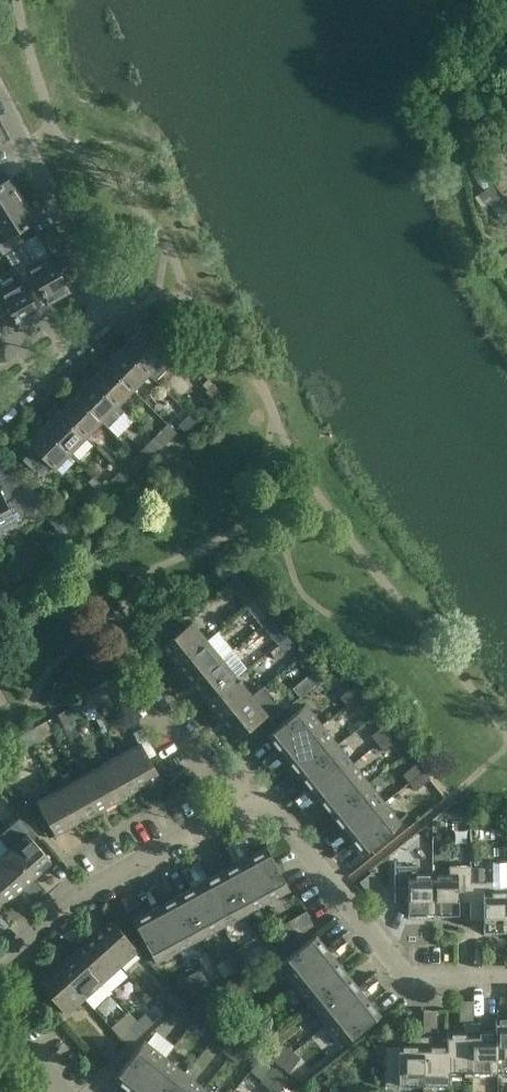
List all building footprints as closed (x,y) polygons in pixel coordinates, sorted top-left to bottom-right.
[(23,201),(11,181),(0,187),(0,215),(23,201)] [(0,215),(0,255),(1,257),(5,255),(25,243),(17,232),(35,221),(23,201),(0,215)] [(25,243),(5,255),(14,269),(22,283),(27,291),(37,286),(48,305),(70,292),(59,274),(67,269),(61,261),(54,265),(49,257),(38,263),(25,243)] [(11,312),(22,330),(41,318),(27,291),(21,283),(1,295),(0,293),(0,317),(11,312)] [(148,373),(155,380),(182,353),(156,328),(146,339),(133,326),(126,334),(126,338),(128,340),(121,346),(148,373)] [(133,389),(148,373),(121,346),(118,342),(110,350),(110,354),(112,356),(106,362),(133,389)] [(133,389),(106,362),(102,358),(95,365),(95,370),(97,372),(90,378),(117,405),(117,404),(133,389)] [(74,394),(101,421),(102,420),(109,426),(124,411),(117,404),(117,405),(90,378),(86,374),(79,382),(78,386),(80,388),(74,394)] [(223,393),(208,379),(203,384),(208,390),(206,392),(210,396),(205,401),(205,403),(209,407),(223,393)] [(101,421),(74,394),(70,391),(63,398),(63,402),(64,404),(58,410),(85,437),(101,421)] [(173,398),(167,404),(176,414),(182,420),(178,424),(185,430),(196,420),(192,416),(183,407),(173,398)] [(42,426),(69,453),(85,437),(58,410),(55,406),(47,414),(47,418),(49,420),(42,426)] [(69,453),(42,426),(39,423),(32,430),(32,434),(33,436),(26,442),(28,443),(17,454),(36,473),(47,462),(54,469),(69,453)] [(152,439),(161,448),(177,432),(167,423),(152,439)] [(136,455),(145,464),(161,448),(152,439),(136,455)] [(120,471),(129,480),(145,464),(136,455),(120,471)] [(113,496),(129,480),(120,471),(105,487),(104,487),(113,496)] [(23,519),(26,511),(6,473),(0,476),(0,531),(23,519)] [(104,487),(105,487),(95,478),(90,483),(98,491),(95,494),(107,503),(113,496),(104,487)] [(0,578),(0,586),(3,592),(13,587),(13,586),(7,574),(0,578)] [(251,590),(240,598),(247,607),(258,598),(251,590)] [(258,598),(247,607),(254,616),(265,607),(258,598)] [(161,645),(176,664),(207,640),(192,621),(161,645)] [(270,636),(277,644),(287,635),(281,627),(270,636)] [(287,635),(277,644),(278,646),(284,653),(294,644),(287,635)] [(222,658),(207,640),(176,664),(191,683),(222,658)] [(191,683),(206,701),(237,676),(222,658),(191,683)] [(314,671),(309,675),(316,683),(326,674),(319,666),(314,671)] [(237,676),(206,701),(221,720),(252,695),(237,676)] [(113,677),(103,682),(110,694),(119,688),(113,677)] [(339,695),(346,703),(360,691),(354,684),(339,695)] [(252,695),(221,720),(237,739),(266,715),(270,720),(283,710),(264,685),(252,695)] [(360,691),(346,703),(352,712),(367,700),(360,691)] [(77,703),(68,708),(75,719),(83,715),(77,703)] [(266,734),(283,754),(321,723),(305,703),(266,734)] [(64,725),(75,719),(68,708),(58,714),(64,725)] [(46,720),(27,731),(34,743),(53,733),(46,720)] [(377,743),(392,731),(386,722),(371,734),(377,743)] [(299,774),(337,743),(321,723),(283,754),(299,774)] [(12,755),(34,743),(27,731),(6,743),(12,755)] [(392,731),(377,743),(384,751),(399,739),(392,731)] [(142,742),(121,754),(140,788),(161,776),(142,742)] [(353,762),(337,743),(299,774),(315,793),(353,762)] [(276,756),(272,751),(261,759),(266,765),(276,756)] [(121,754),(100,765),(119,800),(140,788),(121,754)] [(284,766),(280,760),(269,769),(273,775),(284,766)] [(330,813),(369,782),(353,762),(315,793),(330,813)] [(402,774),(409,782),(424,770),(417,762),(402,774)] [(100,765),(79,777),(98,811),(119,800),(100,765)] [(424,770),(409,782),(415,790),(430,777),(424,770)] [(98,811),(79,777),(59,788),(77,822),(98,811)] [(346,833),(385,802),(369,782),(330,813),(346,833)] [(56,834),(77,822),(59,788),(37,800),(56,834)] [(308,796),(304,790),(293,799),(297,804),(308,796)] [(316,805),(311,799),(300,808),(305,814),(316,805)] [(401,822),(385,802),(346,833),(363,853),(401,822)] [(0,836),(10,847),(36,877),(54,861),(35,838),(38,835),(22,817),(0,836)] [(340,835),(335,829),(324,838),(329,844),(340,835)] [(250,849),(244,836),(237,840),(244,852),(250,849)] [(348,844),(343,838),(332,847),(337,853),(348,844)] [(240,855),(233,842),(226,846),(233,858),(240,855)] [(10,847),(0,856),(0,872),(18,892),(36,877),(10,847)] [(245,859),(268,902),(290,889),(267,847),(245,859)] [(246,914),(268,902),(245,859),(223,871),(246,914)] [(206,873),(200,860),(193,864),(200,876),(206,873)] [(408,919),(433,919),(433,872),(416,872),(416,865),(395,865),(395,901),(409,900),(408,919)] [(449,872),(433,872),(433,919),(458,919),(458,901),(471,901),(470,882),(470,865),(449,865),(449,872)] [(195,878),(189,866),(182,870),(189,882),(195,878)] [(224,925),(246,914),(223,871),(201,883),(224,925)] [(0,872),(0,908),(18,892),(0,872)] [(361,882),(373,897),(384,888),(371,873),(361,882)] [(470,882),(471,901),(471,917),(484,917),(484,935),(506,935),(506,889),(492,889),(492,881),(470,882)] [(202,937),(224,925),(201,883),(178,894),(202,937)] [(162,896),(156,884),(149,888),(156,900),(162,896)] [(151,902),(145,890),(138,893),(145,906),(151,902)] [(156,906),(179,949),(202,937),(178,894),(156,906)] [(179,949),(156,906),(134,919),(157,961),(179,949)] [(113,919),(94,935),(120,964),(138,948),(113,919)] [(289,920),(280,924),(289,941),(298,937),(289,920)] [(289,941),(280,924),(270,930),(279,947),(289,941)] [(279,964),(295,984),(332,954),(316,934),(279,964)] [(346,939),(342,934),(331,942),(336,948),(346,939)] [(77,951),(103,980),(120,964),(94,935),(77,951)] [(354,949),(350,943),(339,952),(343,958),(354,949)] [(236,948),(245,965),(254,960),(245,944),(236,948)] [(235,970),(245,965),(236,948),(227,954),(235,970)] [(77,951),(59,966),(85,996),(103,980),(77,951)] [(295,984),(311,1004),(348,973),(332,954),(295,984)] [(67,1012),(84,997),(85,996),(59,966),(41,983),(67,1012)] [(192,972),(201,989),(210,984),(200,968),(192,972)] [(192,994),(201,989),(192,972),(183,977),(192,994)] [(348,973),(311,1004),(326,1023),(364,993),(348,973)] [(378,978),(373,973),(362,981),(367,987),(378,978)] [(386,988),(381,982),(370,991),(375,997),(386,988)] [(184,1000),(176,991),(168,998),(177,1007),(184,1000)] [(364,993),(326,1023),(343,1043),(380,1013),(364,993)] [(190,1024),(202,1009),(194,1003),(182,1017),(190,1024)] [(210,1016),(202,1009),(190,1024),(198,1031),(210,1016)] [(145,1012),(138,1018),(146,1028),(153,1022),(145,1012)] [(234,1027),(242,1033),(253,1019),(245,1012),(234,1027)] [(139,1034),(146,1028),(138,1018),(131,1024),(139,1034)] [(506,1063),(506,1018),(495,1018),(495,1031),(497,1031),(497,1063),(506,1063)] [(253,1019),(242,1033),(250,1040),(261,1025),(253,1019)] [(449,1075),(472,1075),(472,1022),(463,1022),(463,1031),(447,1031),(447,1044),(448,1044),(448,1075),(449,1075)] [(472,1022),(472,1075),(497,1075),(497,1063),(497,1031),(495,1031),(480,1032),(480,1022),(472,1022)] [(229,1055),(241,1041),(233,1034),(221,1048),(229,1055)] [(424,1090),(424,1035),(415,1036),(415,1044),(398,1044),(398,1046),(386,1047),(386,1083),(399,1083),(399,1090),(424,1090)] [(430,1035),(424,1035),(424,1090),(449,1090),(449,1075),(448,1075),(448,1044),(447,1044),(430,1044),(430,1035)] [(165,1056),(145,1040),(115,1078),(132,1091),(136,1091),(165,1056)] [(249,1047),(241,1041),(229,1055),(237,1061),(249,1047)] [(118,1053),(109,1043),(100,1051),(109,1061),(118,1053)] [(281,1065),(292,1050),(283,1044),(272,1059),(281,1065)] [(300,1056),(292,1050),(281,1065),(289,1071),(300,1056)] [(184,1072),(165,1056),(136,1091),(168,1091),(184,1072)] [(269,1087),(280,1072),(272,1066),(261,1080),(269,1087)] [(184,1072),(168,1091),(200,1091),(204,1087),(184,1072)] [(280,1072),(269,1087),(275,1091),(278,1091),(288,1079),(280,1072)]
